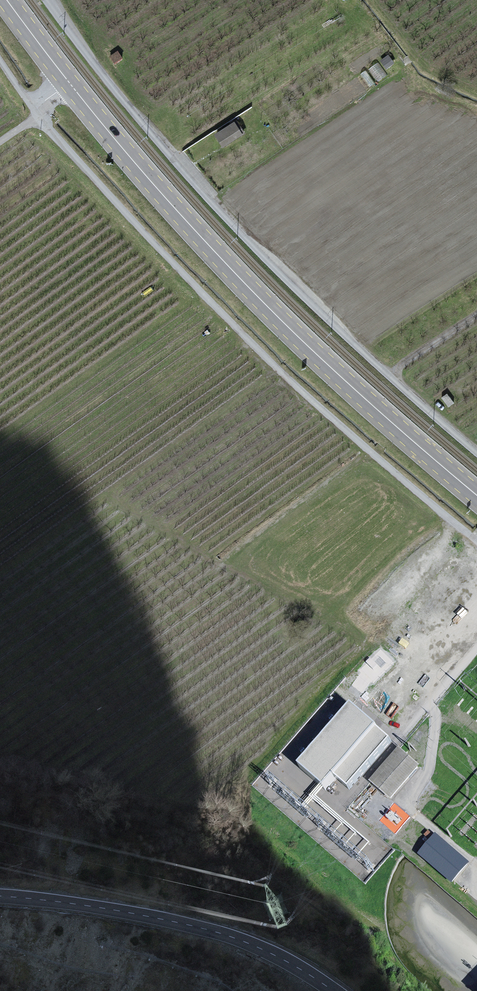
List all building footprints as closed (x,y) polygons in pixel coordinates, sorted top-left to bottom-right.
[(122,58),(117,52),(110,57),(115,63),(122,58)] [(393,63),(388,55),(381,61),(386,68),(393,63)] [(236,122),(215,135),(222,147),(244,134),(240,128),(236,122)] [(453,402),(447,395),(442,398),(449,406),(453,402)] [(366,663),(373,670),(377,666),(371,659),(366,663)] [(337,778),(379,729),(354,707),(300,768),(322,788),(323,789),(325,791),(337,778)] [(392,741),(379,729),(337,778),(350,789),(392,741)] [(422,767),(401,749),(372,783),(393,801),(422,767)] [(471,864),(437,835),(419,856),(453,885),(471,864)]
